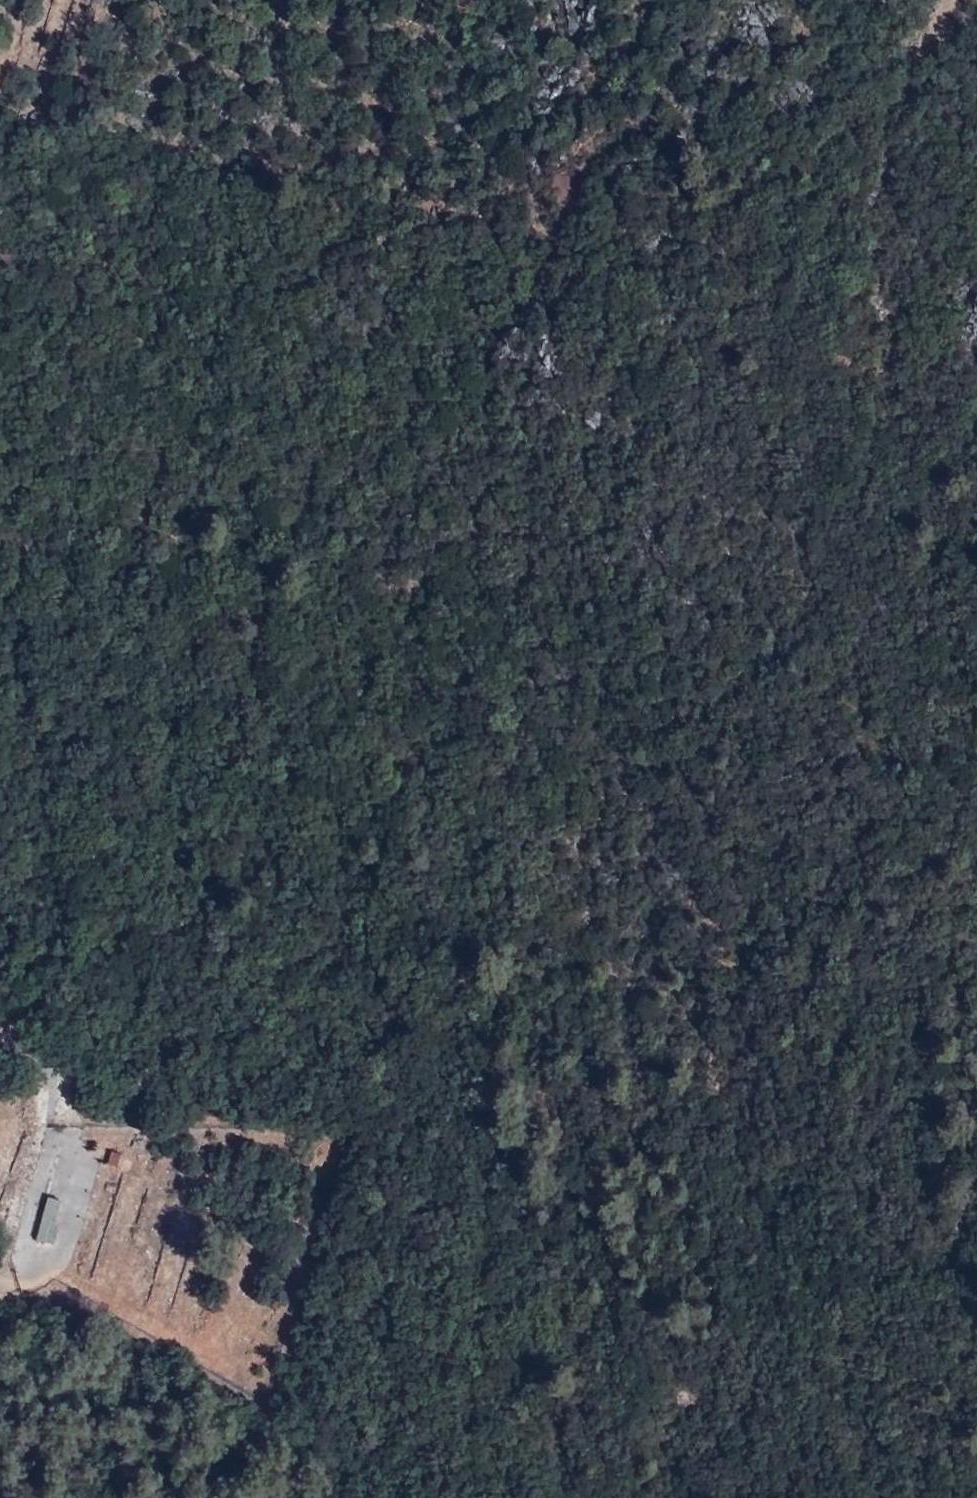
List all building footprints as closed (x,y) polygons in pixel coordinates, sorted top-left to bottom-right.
[(55,1158),(41,1155),(30,1196),(37,1198),(28,1232),(47,1237),(58,1192),(46,1190),(55,1158)]
